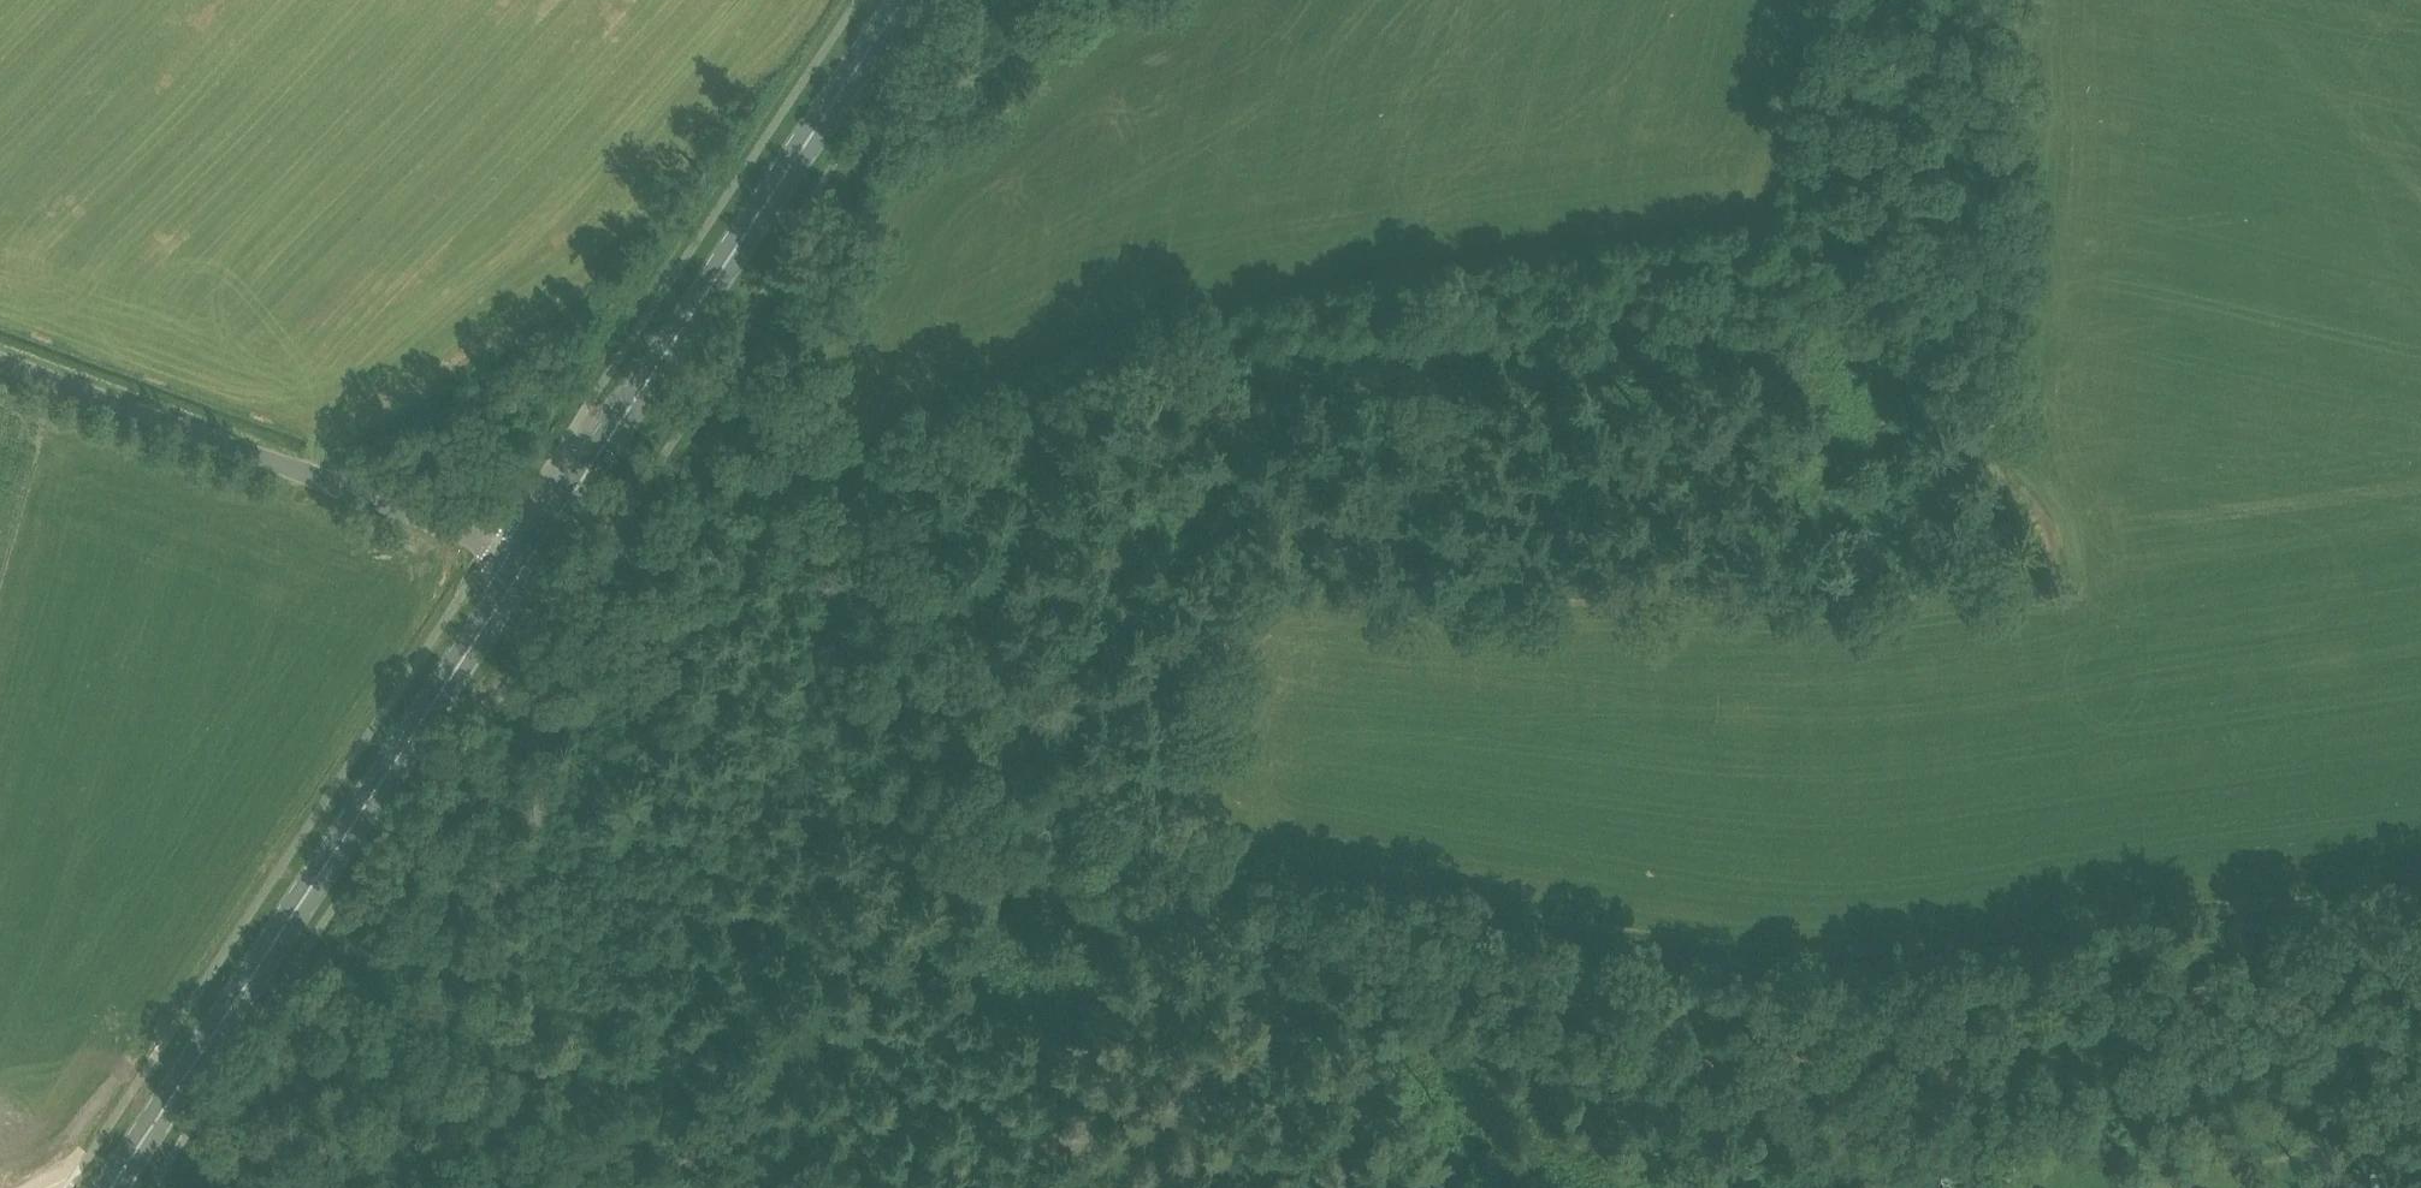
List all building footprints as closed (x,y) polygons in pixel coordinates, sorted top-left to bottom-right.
[(461,479),(470,482),(472,476),(463,473),(461,479)]
